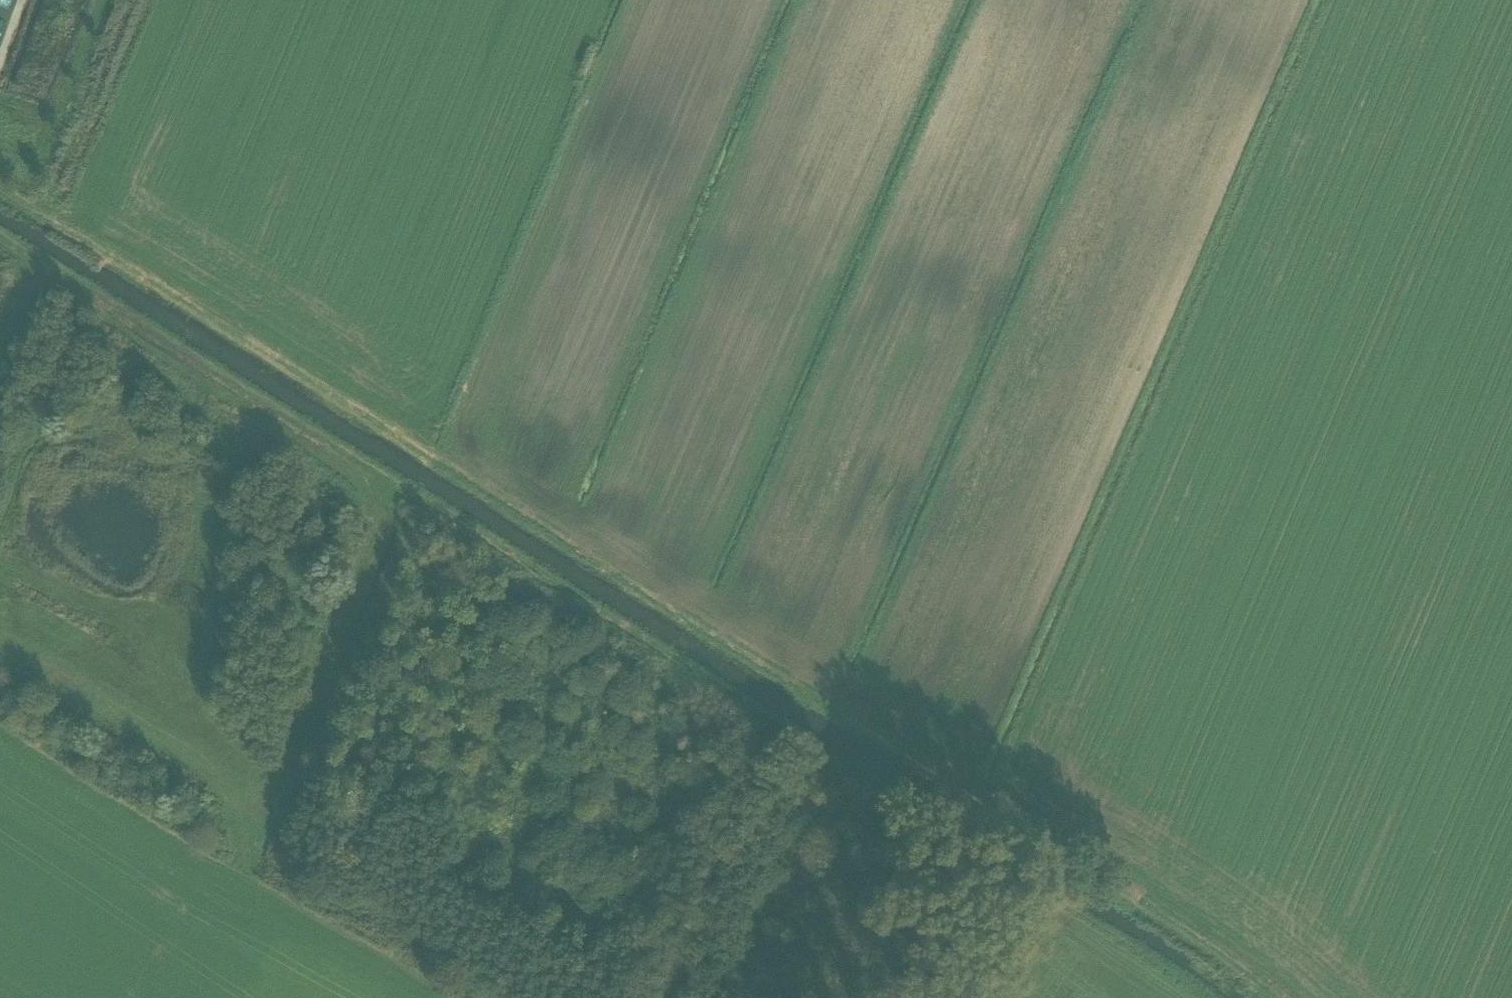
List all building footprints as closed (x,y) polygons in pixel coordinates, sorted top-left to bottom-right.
[(11,0),(0,0),(0,39),(11,0)]
